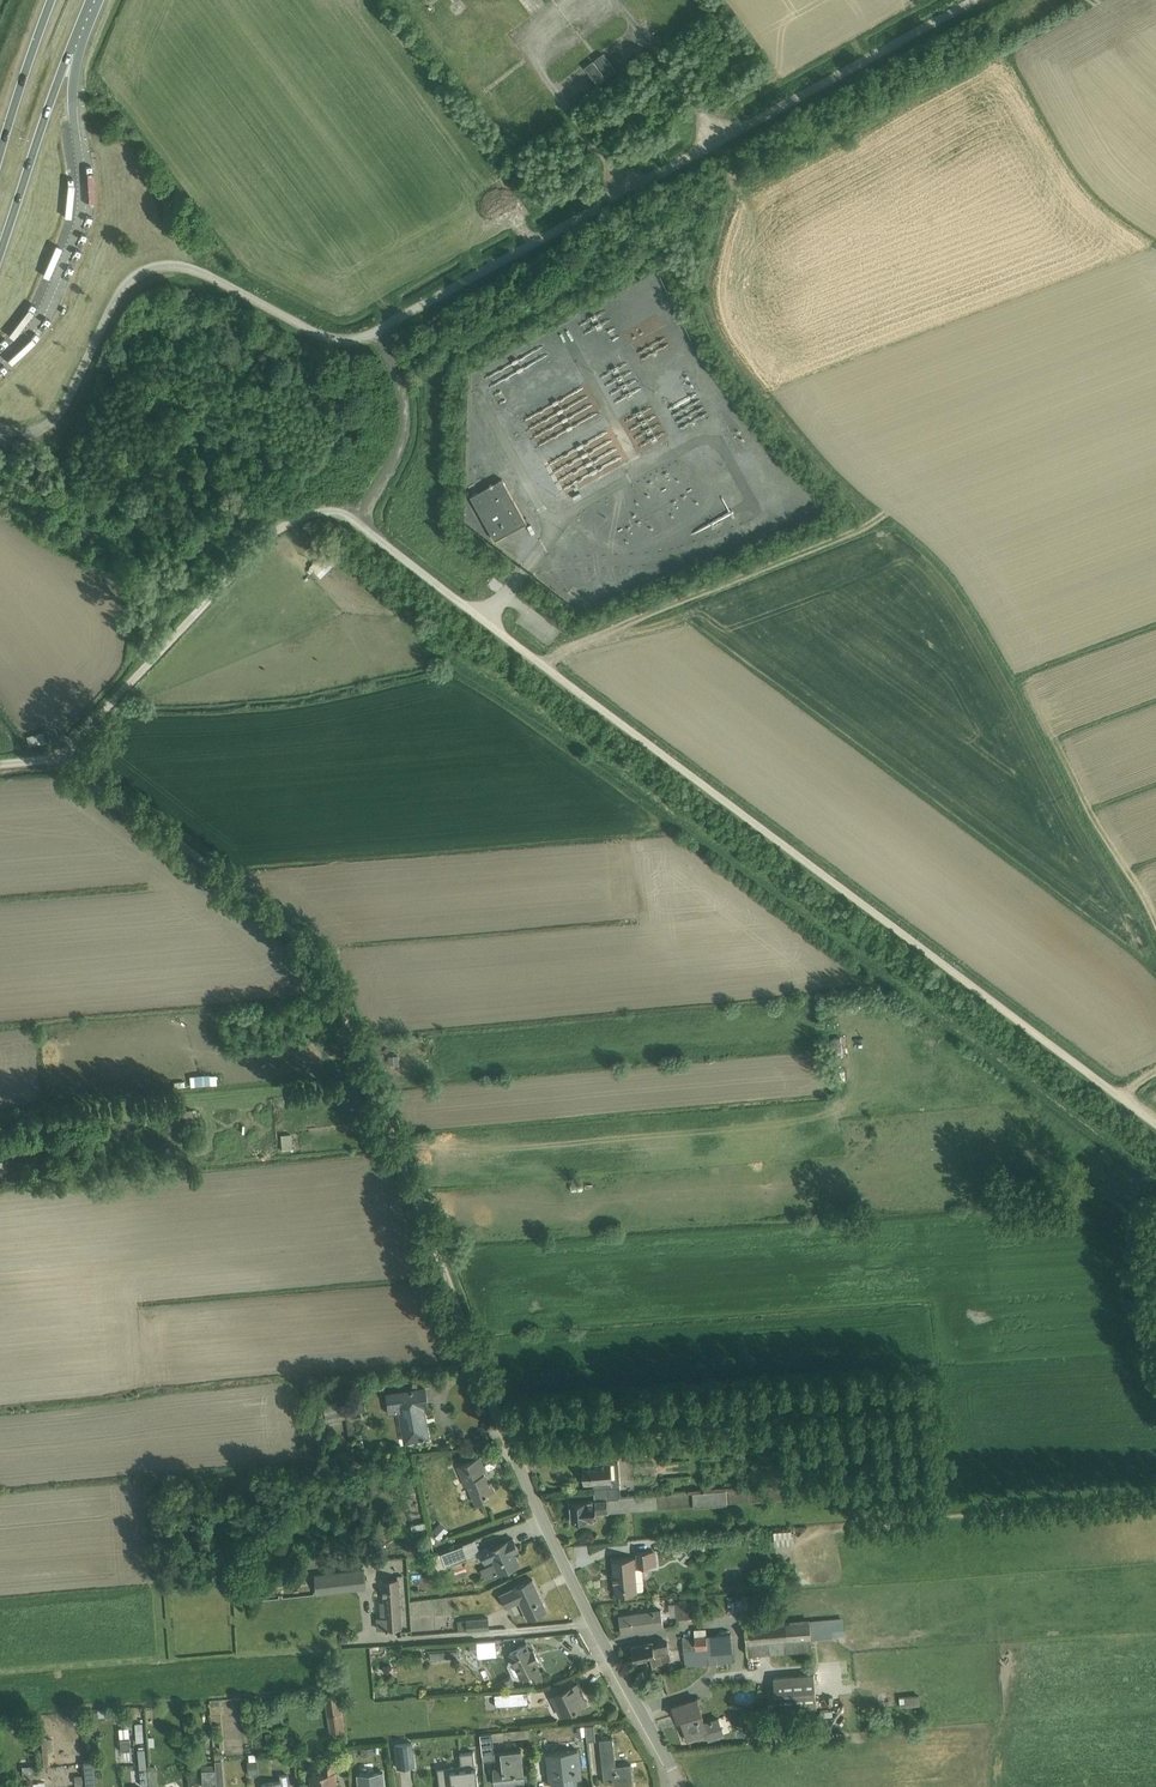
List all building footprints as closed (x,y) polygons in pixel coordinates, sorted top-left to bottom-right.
[(595,60),(608,77),(616,71),(603,54),(595,60)] [(585,67),(598,85),(606,79),(593,61),(585,67)] [(669,336),(640,350),(643,356),(672,342),(669,336)] [(524,527),(501,479),(475,492),(498,540),(524,527)] [(324,577),(339,561),(327,549),(312,565),(324,577)] [(399,1055),(389,1056),(389,1065),(399,1064),(399,1055)] [(194,1076),(190,1076),(190,1087),(217,1085),(216,1075),(210,1075),(209,1074),(194,1075),(194,1076)] [(192,1109),(183,1110),(184,1128),(193,1127),(192,1109)] [(291,1134),(280,1135),(282,1150),(292,1149),(291,1134)] [(425,1387),(386,1394),(390,1413),(399,1411),(404,1441),(429,1437),(424,1406),(428,1405),(425,1387)] [(365,1398),(354,1400),(356,1412),(366,1410),(365,1398)] [(345,1402),(324,1405),(327,1421),(348,1417),(345,1402)] [(480,1456),(457,1465),(465,1486),(468,1485),(475,1503),(490,1496),(488,1493),(495,1490),(480,1456)] [(595,1488),(620,1486),(618,1461),(582,1464),(583,1481),(593,1480),(594,1488),(595,1488)] [(620,1486),(595,1488),(595,1499),(569,1501),(571,1520),(597,1519),(597,1513),(609,1512),(694,1506),(694,1505),(751,1501),(751,1502),(858,1495),(857,1480),(637,1496),(637,1493),(621,1494),(620,1486)] [(417,1492),(410,1494),(415,1513),(411,1514),(414,1529),(426,1525),(417,1492)] [(440,1522),(433,1529),(442,1537),(449,1529),(440,1522)] [(791,1530),(774,1532),(775,1546),(792,1545),(791,1530)] [(481,1552),(479,1553),(480,1557),(482,1556),(485,1563),(493,1559),(494,1562),(481,1568),(486,1580),(521,1564),(516,1552),(520,1550),(514,1536),(495,1544),(495,1543),(480,1549),(481,1552)] [(441,1552),(446,1566),(479,1553),(481,1552),(480,1549),(476,1538),(441,1552)] [(656,1550),(636,1552),(637,1567),(657,1565),(656,1550)] [(684,1550),(678,1557),(683,1562),(690,1555),(684,1550)] [(446,1566),(441,1552),(434,1554),(435,1557),(431,1559),(434,1570),(446,1566)] [(635,1557),(612,1559),(614,1594),(638,1592),(635,1557)] [(364,1568),(314,1573),(317,1593),(366,1588),(364,1568)] [(757,1577),(753,1578),(754,1591),(783,1588),(783,1580),(778,1580),(778,1581),(760,1582),(760,1578),(757,1577)] [(381,1616),(376,1617),(377,1629),(403,1628),(399,1578),(382,1578),(384,1601),(380,1601),(381,1616)] [(533,1578),(499,1593),(506,1607),(519,1601),(528,1619),(548,1609),(533,1578)] [(693,1601),(676,1603),(677,1618),(696,1617),(696,1612),(694,1612),(693,1601)] [(661,1608),(619,1614),(622,1633),(664,1627),(661,1608)] [(489,1616),(458,1619),(459,1630),(490,1628),(489,1616)] [(810,1618),(745,1625),(748,1654),(812,1649),(812,1639),(832,1637),(832,1636),(845,1635),(844,1617),(810,1620),(810,1618)] [(695,1635),(682,1636),(685,1665),(733,1662),(732,1632),(707,1634),(706,1628),(694,1628),(695,1635)] [(495,1639),(477,1640),(478,1655),(497,1654),(495,1639)] [(653,1640),(632,1645),(635,1661),(647,1659),(648,1665),(663,1661),(662,1660),(671,1658),(668,1640),(653,1643),(653,1640)] [(509,1660),(508,1665),(514,1677),(519,1679),(521,1678),(522,1678),(529,1675),(532,1681),(544,1676),(537,1662),(540,1661),(534,1649),(531,1650),(527,1643),(509,1652),(512,1659),(509,1660)] [(391,1645),(373,1645),(373,1666),(389,1666),(389,1656),(393,1656),(393,1649),(391,1649),(391,1645)] [(459,1649),(429,1651),(430,1658),(459,1656),(459,1649)] [(783,1710),(792,1709),(817,1707),(814,1673),(774,1676),(776,1711),(783,1710)] [(511,1676),(499,1681),(502,1687),(515,1684),(511,1676)] [(578,1681),(550,1695),(558,1710),(560,1710),(562,1715),(589,1702),(578,1681)] [(340,1691),(324,1693),(330,1732),(345,1729),(340,1691)] [(529,1693),(495,1696),(496,1708),(530,1706),(529,1693)] [(735,1704),(753,1704),(754,1694),(735,1693),(735,1704)] [(920,1694),(899,1695),(900,1707),(921,1705),(920,1694)] [(711,1695),(700,1698),(702,1704),(713,1700),(711,1695)] [(698,1697),(673,1705),(677,1718),(682,1717),(689,1739),(708,1733),(709,1738),(725,1733),(719,1715),(705,1720),(698,1697)] [(234,1703),(222,1704),(223,1714),(235,1713),(234,1703)] [(704,1712),(717,1712),(716,1703),(704,1703),(704,1712)] [(132,1721),(118,1722),(120,1750),(130,1749),(128,1726),(132,1726),(132,1721)] [(142,1722),(134,1722),(135,1741),(143,1741),(142,1722)] [(586,1725),(587,1734),(588,1740),(596,1739),(594,1723),(586,1724),(586,1725)] [(587,1734),(586,1725),(577,1726),(578,1735),(587,1734)] [(526,1783),(526,1780),(522,1747),(495,1751),(493,1740),(530,1736),(529,1728),(481,1733),(484,1759),(499,1758),(500,1765),(493,1766),(496,1786),(515,1784),(526,1783)] [(46,1736),(41,1736),(43,1768),(49,1768),(48,1752),(54,1751),(53,1742),(52,1742),(51,1737),(47,1738),(46,1736)] [(613,1737),(600,1738),(605,1782),(613,1781),(614,1786),(634,1783),(631,1763),(616,1764),(613,1737)] [(412,1741),(395,1743),(397,1767),(415,1765),(412,1741)] [(139,1769),(146,1768),(144,1748),(143,1748),(143,1745),(138,1746),(138,1748),(137,1748),(139,1769)] [(374,1746),(361,1747),(362,1755),(375,1754),(374,1746)] [(547,1751),(549,1780),(551,1780),(552,1786),(572,1786),(584,1786),(580,1747),(547,1751)] [(478,1783),(480,1783),(478,1765),(476,1765),(474,1751),(460,1752),(461,1765),(448,1766),(449,1774),(440,1775),(441,1786),(478,1786),(478,1783)] [(216,1786),(223,1786),(220,1753),(214,1754),(215,1764),(216,1786)] [(248,1760),(247,1760),(247,1773),(257,1773),(256,1760),(255,1760),(255,1753),(248,1753),(248,1760)] [(83,1760),(86,1786),(96,1786),(94,1759),(83,1760)] [(309,1785),(309,1786),(336,1786),(335,1786),(338,1786),(335,1764),(333,1764),(333,1761),(329,1760),(324,1762),(324,1765),(321,1765),(321,1772),(310,1773),(311,1785),(309,1785)] [(37,1764),(22,1764),(22,1773),(37,1773),(37,1764)] [(215,1764),(201,1764),(202,1785),(209,1785),(209,1786),(216,1786),(215,1764)] [(155,1765),(147,1765),(149,1785),(157,1784),(155,1765)] [(448,1766),(438,1767),(440,1786),(441,1786),(440,1775),(449,1774),(448,1766)] [(146,1768),(139,1769),(140,1784),(147,1783),(146,1768)] [(357,1773),(358,1786),(360,1786),(386,1786),(384,1770),(369,1772),(369,1768),(361,1769),(361,1773),(357,1773)] [(288,1773),(279,1774),(280,1780),(261,1782),(261,1786),(290,1786),(288,1773)]
